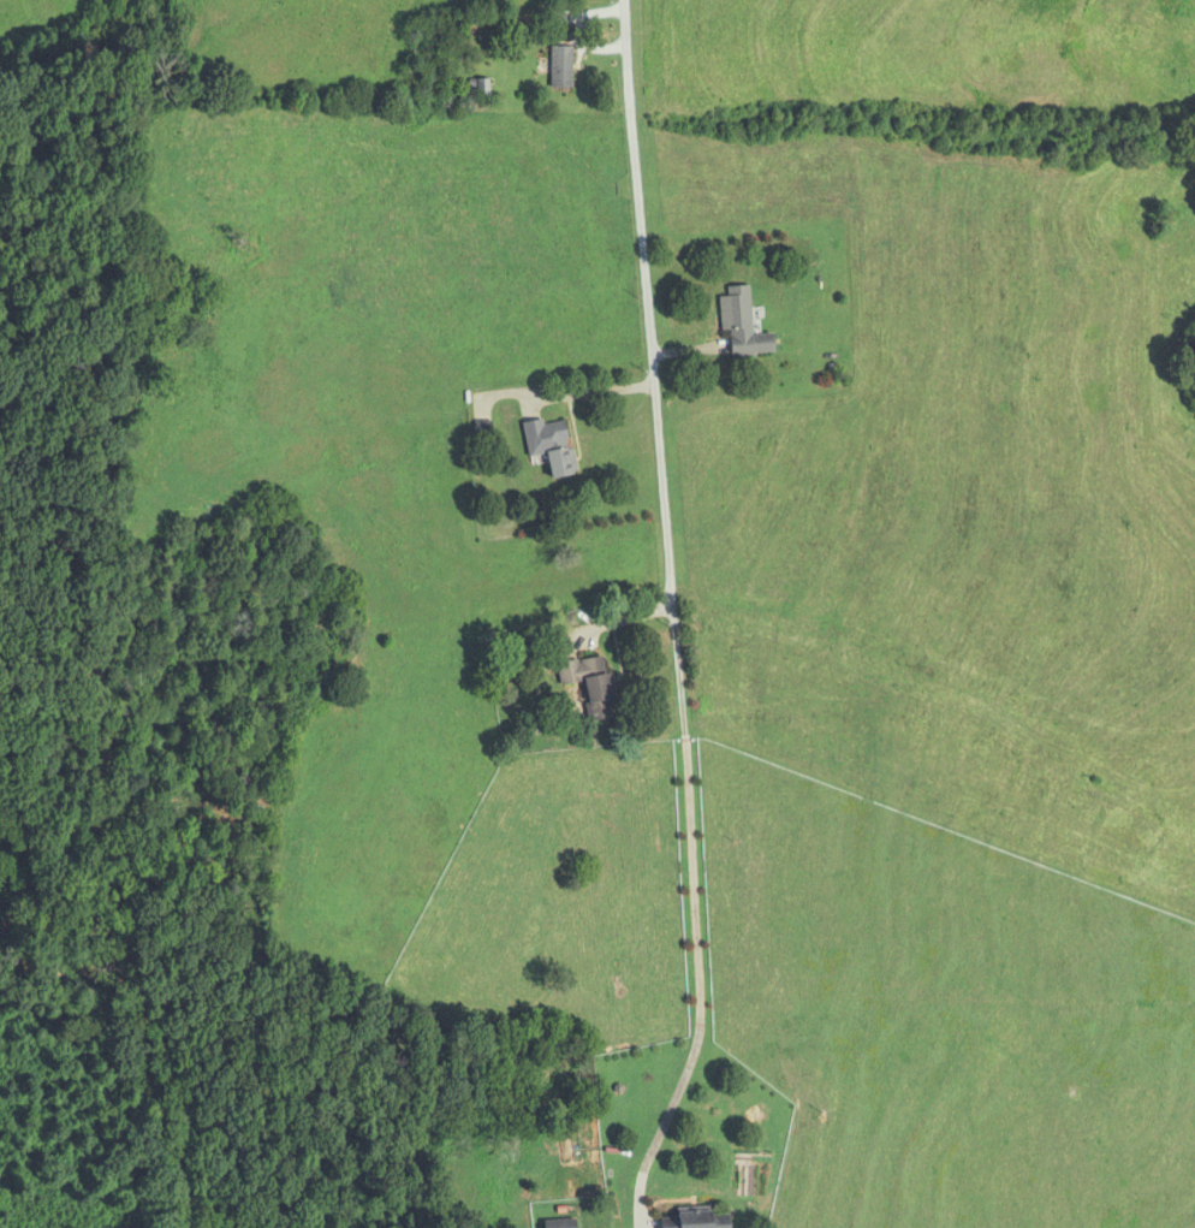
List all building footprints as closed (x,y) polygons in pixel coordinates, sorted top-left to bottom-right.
[(551,89),(572,89),(572,46),(551,46),(551,89)] [(752,335),(749,286),(726,287),(727,296),(719,297),(721,332),(730,331),(732,357),(775,354),(774,333),(752,335)] [(529,458),(548,455),(552,479),(576,475),(567,421),(543,425),(542,421),(523,424),(529,458)] [(584,683),(590,723),(615,719),(607,657),(557,664),(560,687),(584,683)] [(731,1213),(660,1215),(660,1227),(731,1227),(731,1213)]
